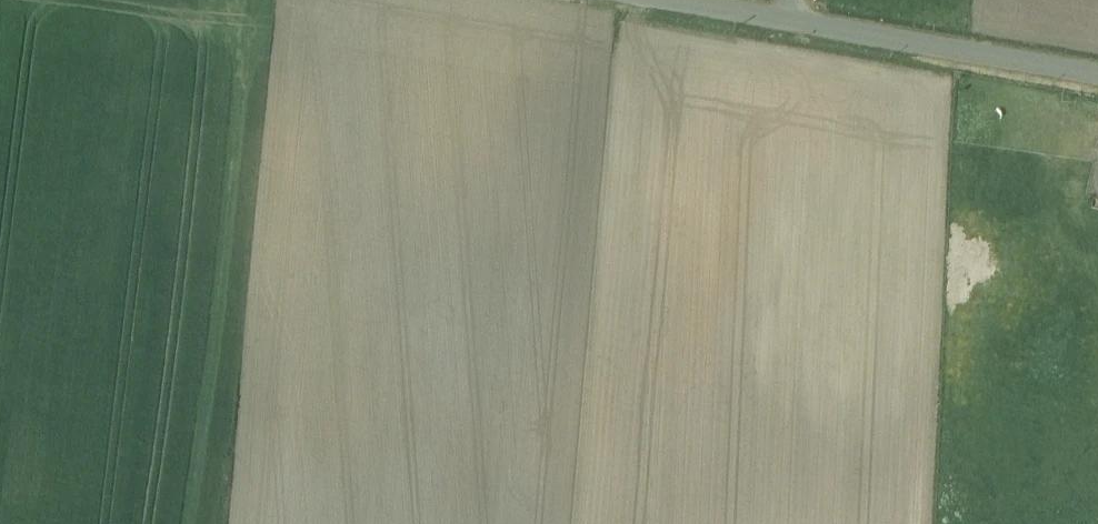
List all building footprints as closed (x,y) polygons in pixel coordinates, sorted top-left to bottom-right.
[(1088,169),(1097,171),(1097,134),(1088,169)]
